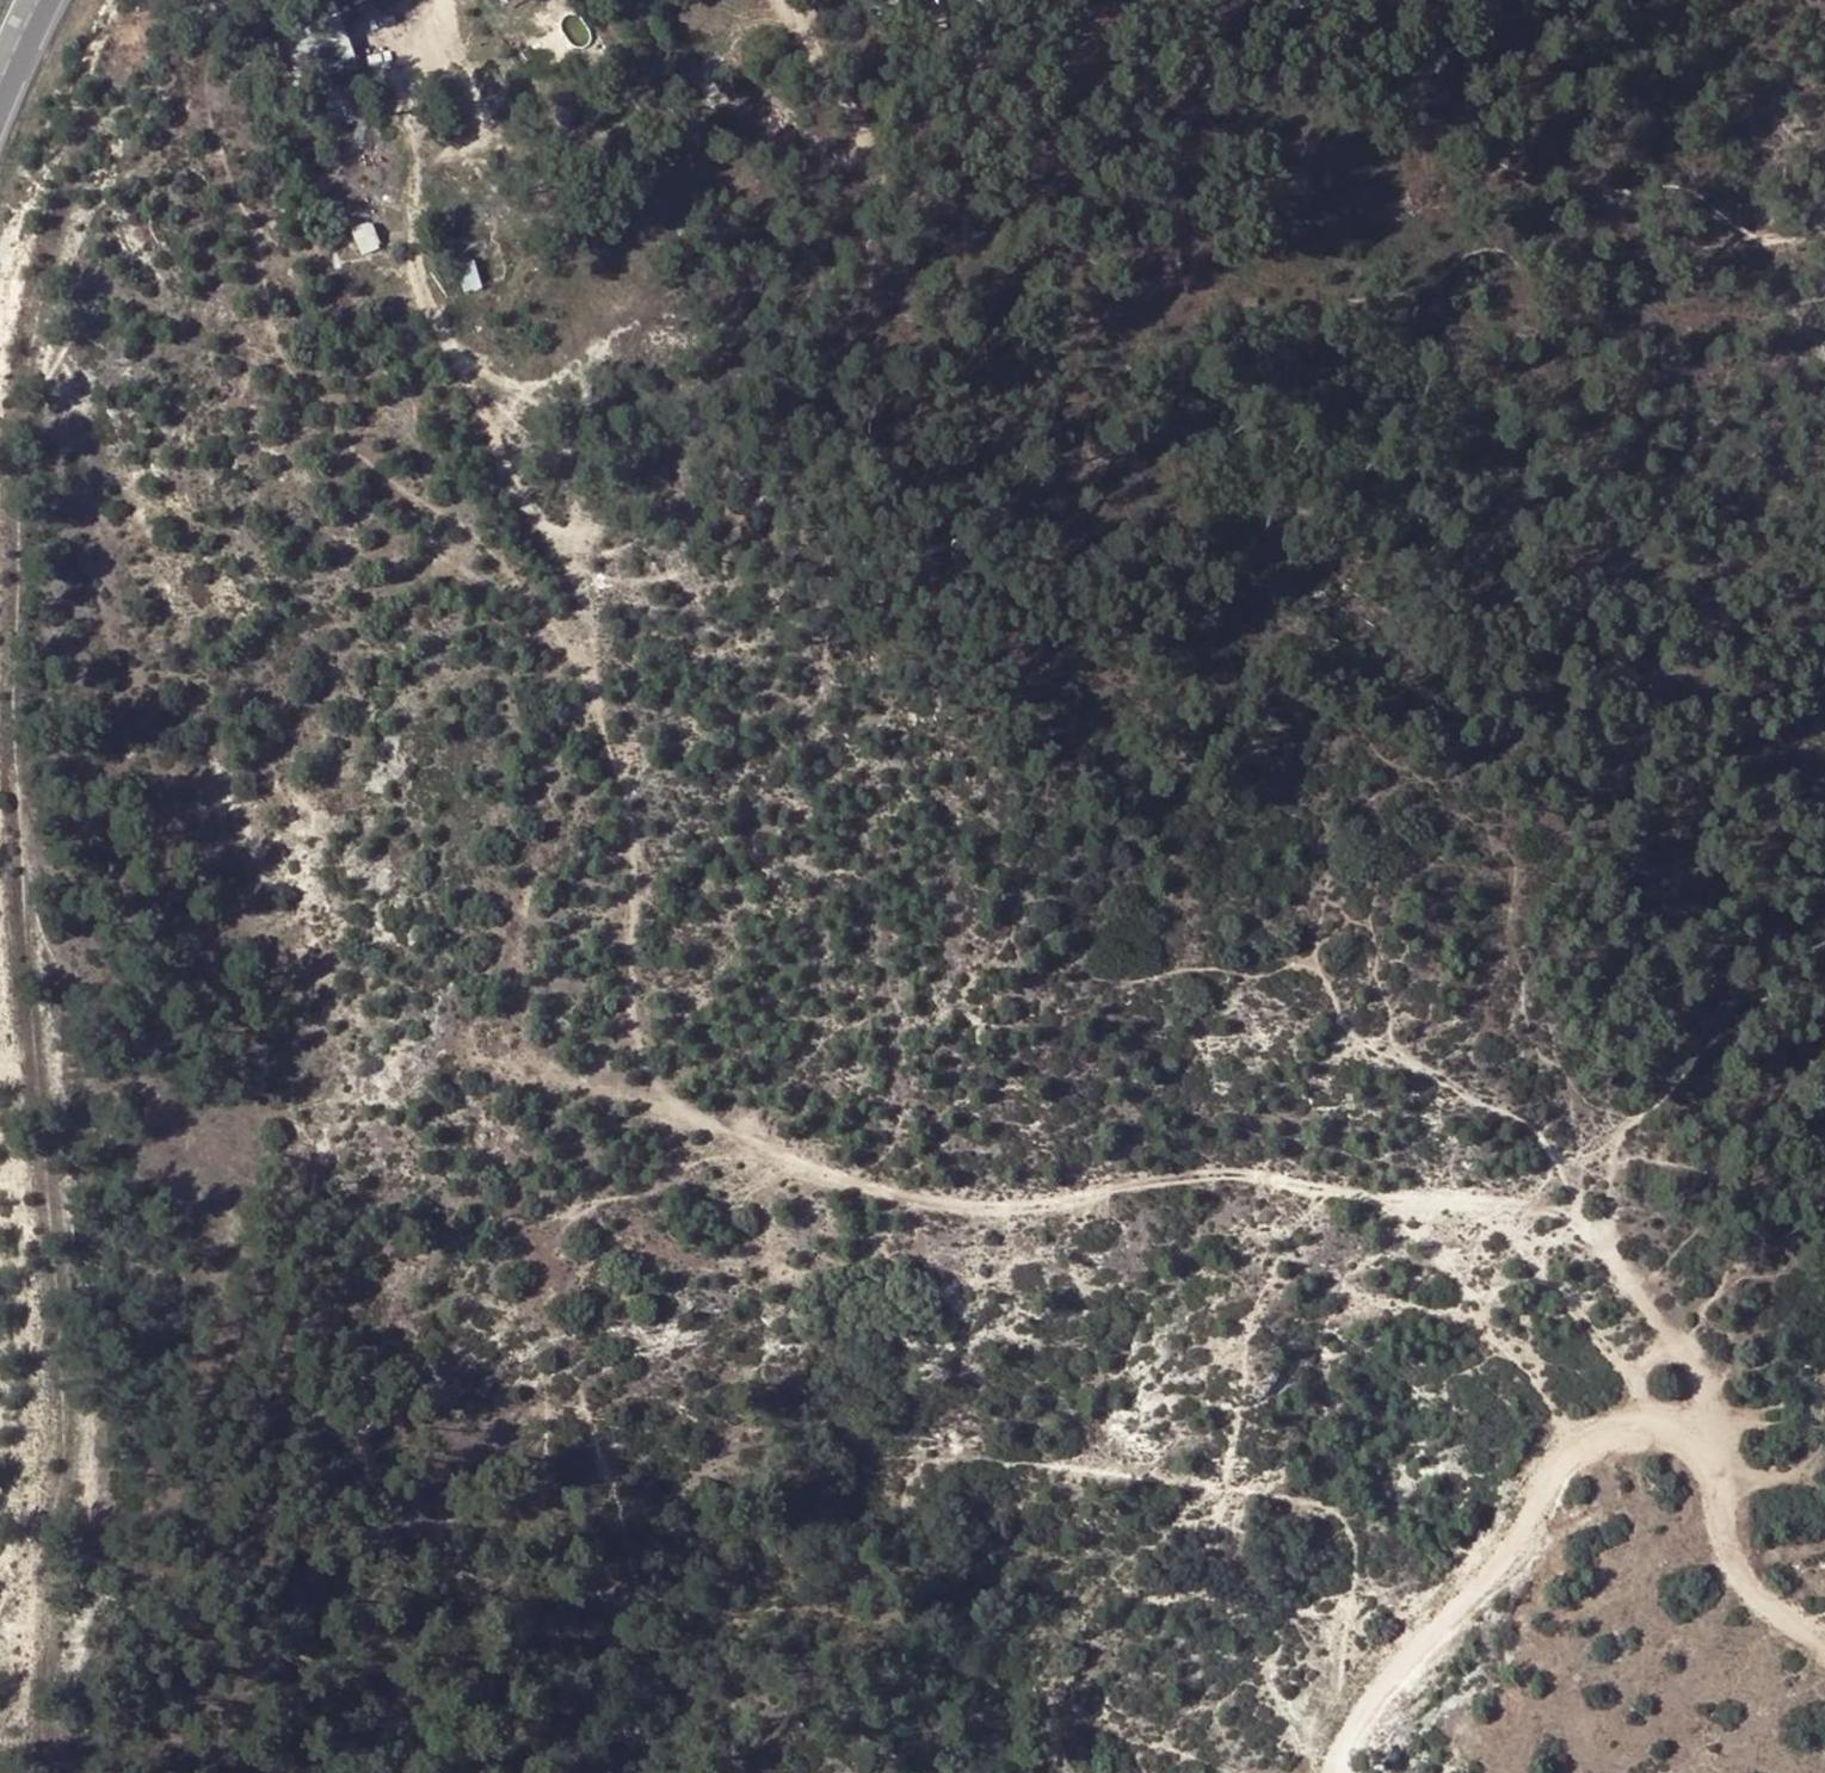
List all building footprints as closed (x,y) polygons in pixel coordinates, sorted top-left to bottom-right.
[(361,10),(380,0),(356,0),(361,10)] [(527,72),(539,61),(532,52),(520,62),(527,72)]
